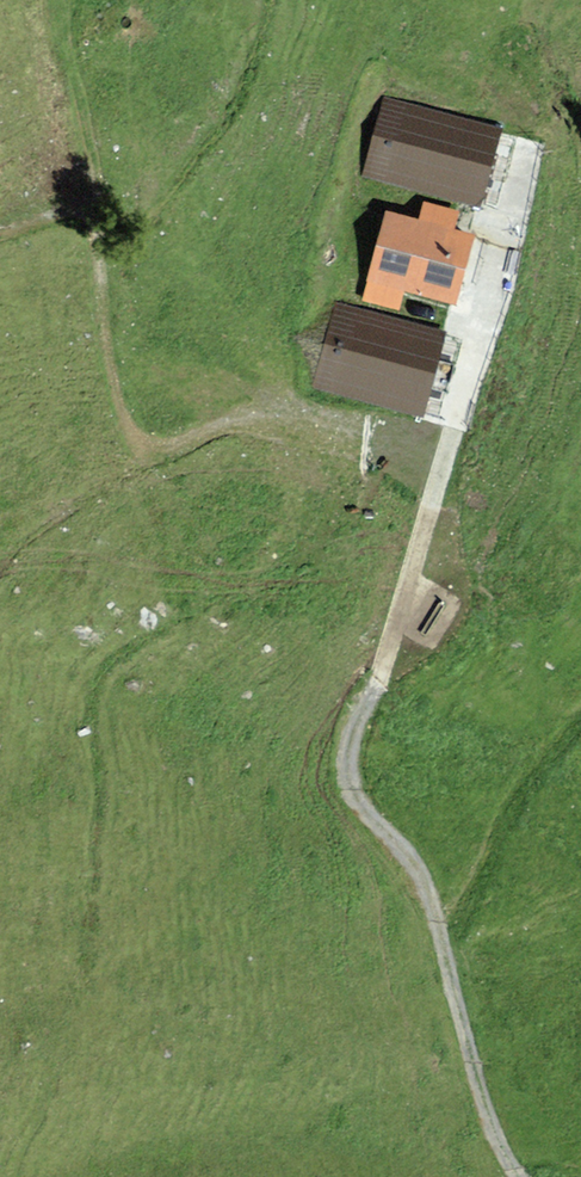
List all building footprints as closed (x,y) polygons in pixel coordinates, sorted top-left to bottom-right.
[(504,130),(385,98),(363,176),(482,209),(504,130)] [(376,245),(466,268),(475,233),(455,228),(459,211),(423,201),(419,218),(386,209),(376,245)] [(466,268),(376,245),(362,299),(402,310),(406,292),(456,305),(466,268)] [(447,333),(336,306),(315,388),(423,417),(447,333)]
